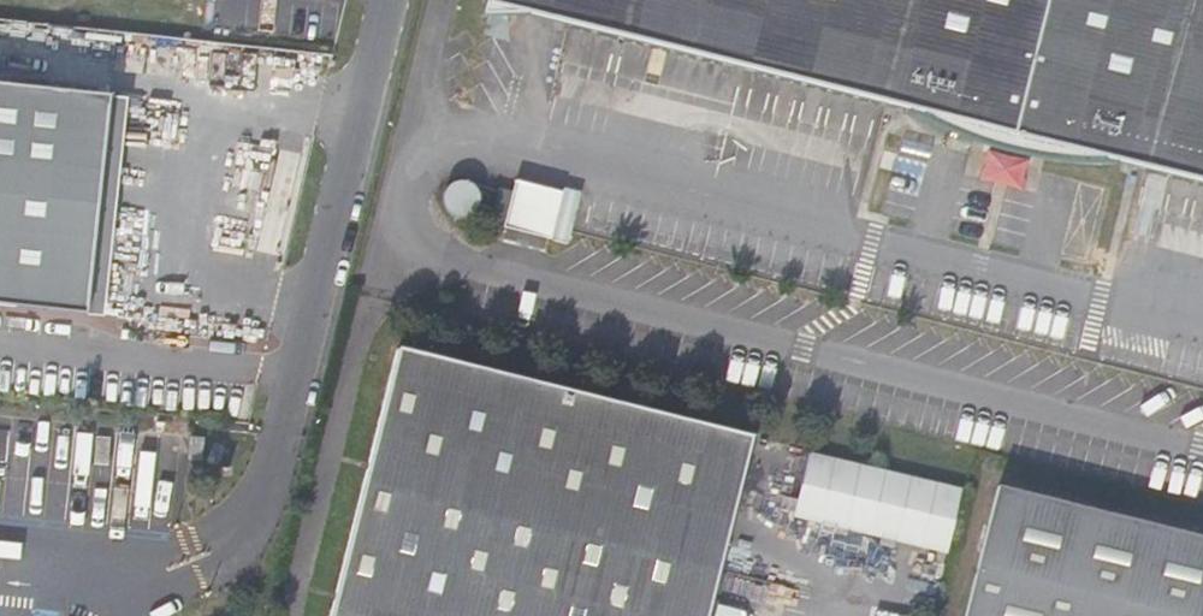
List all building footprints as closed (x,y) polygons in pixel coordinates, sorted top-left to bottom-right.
[(475,12),(524,12),(900,107),(916,116),(945,130),(974,142),(1014,152),(1035,156),(1111,161),(1202,184),(1202,0),(478,0),(475,12)] [(87,314),(110,97),(0,85),(0,305),(87,314)] [(126,98),(110,97),(87,314),(103,316),(126,98)] [(515,178),(506,228),(571,239),(580,190),(515,178)] [(743,427),(388,342),(322,615),(698,615),(743,427)] [(795,516),(950,549),(964,484),(809,451),(795,516)] [(991,485),(958,615),(1202,615),(1202,538),(991,485)]
